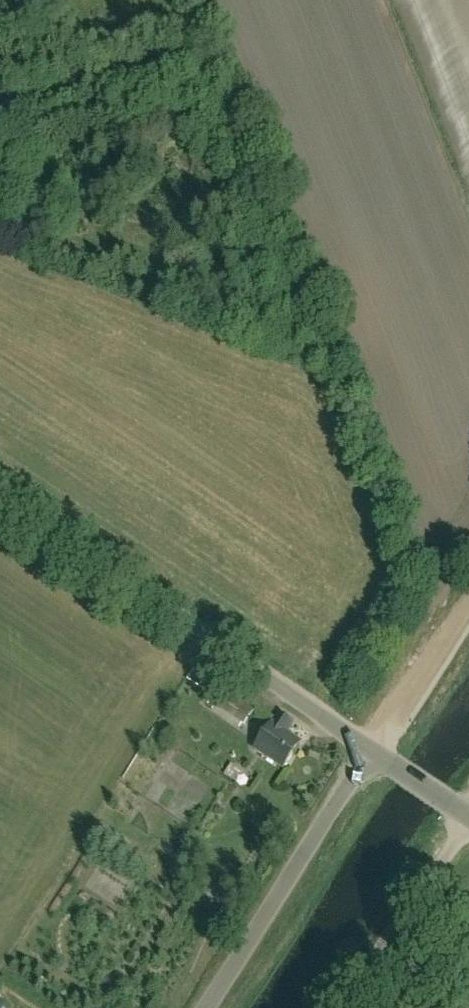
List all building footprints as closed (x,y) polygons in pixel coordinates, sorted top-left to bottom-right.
[(234,695),(226,689),(225,688),(225,689),(214,705),(245,726),(255,712),(233,697),(234,695)] [(272,725),(255,750),(283,769),(301,744),(286,734),(293,724),(280,714),(272,725)]
